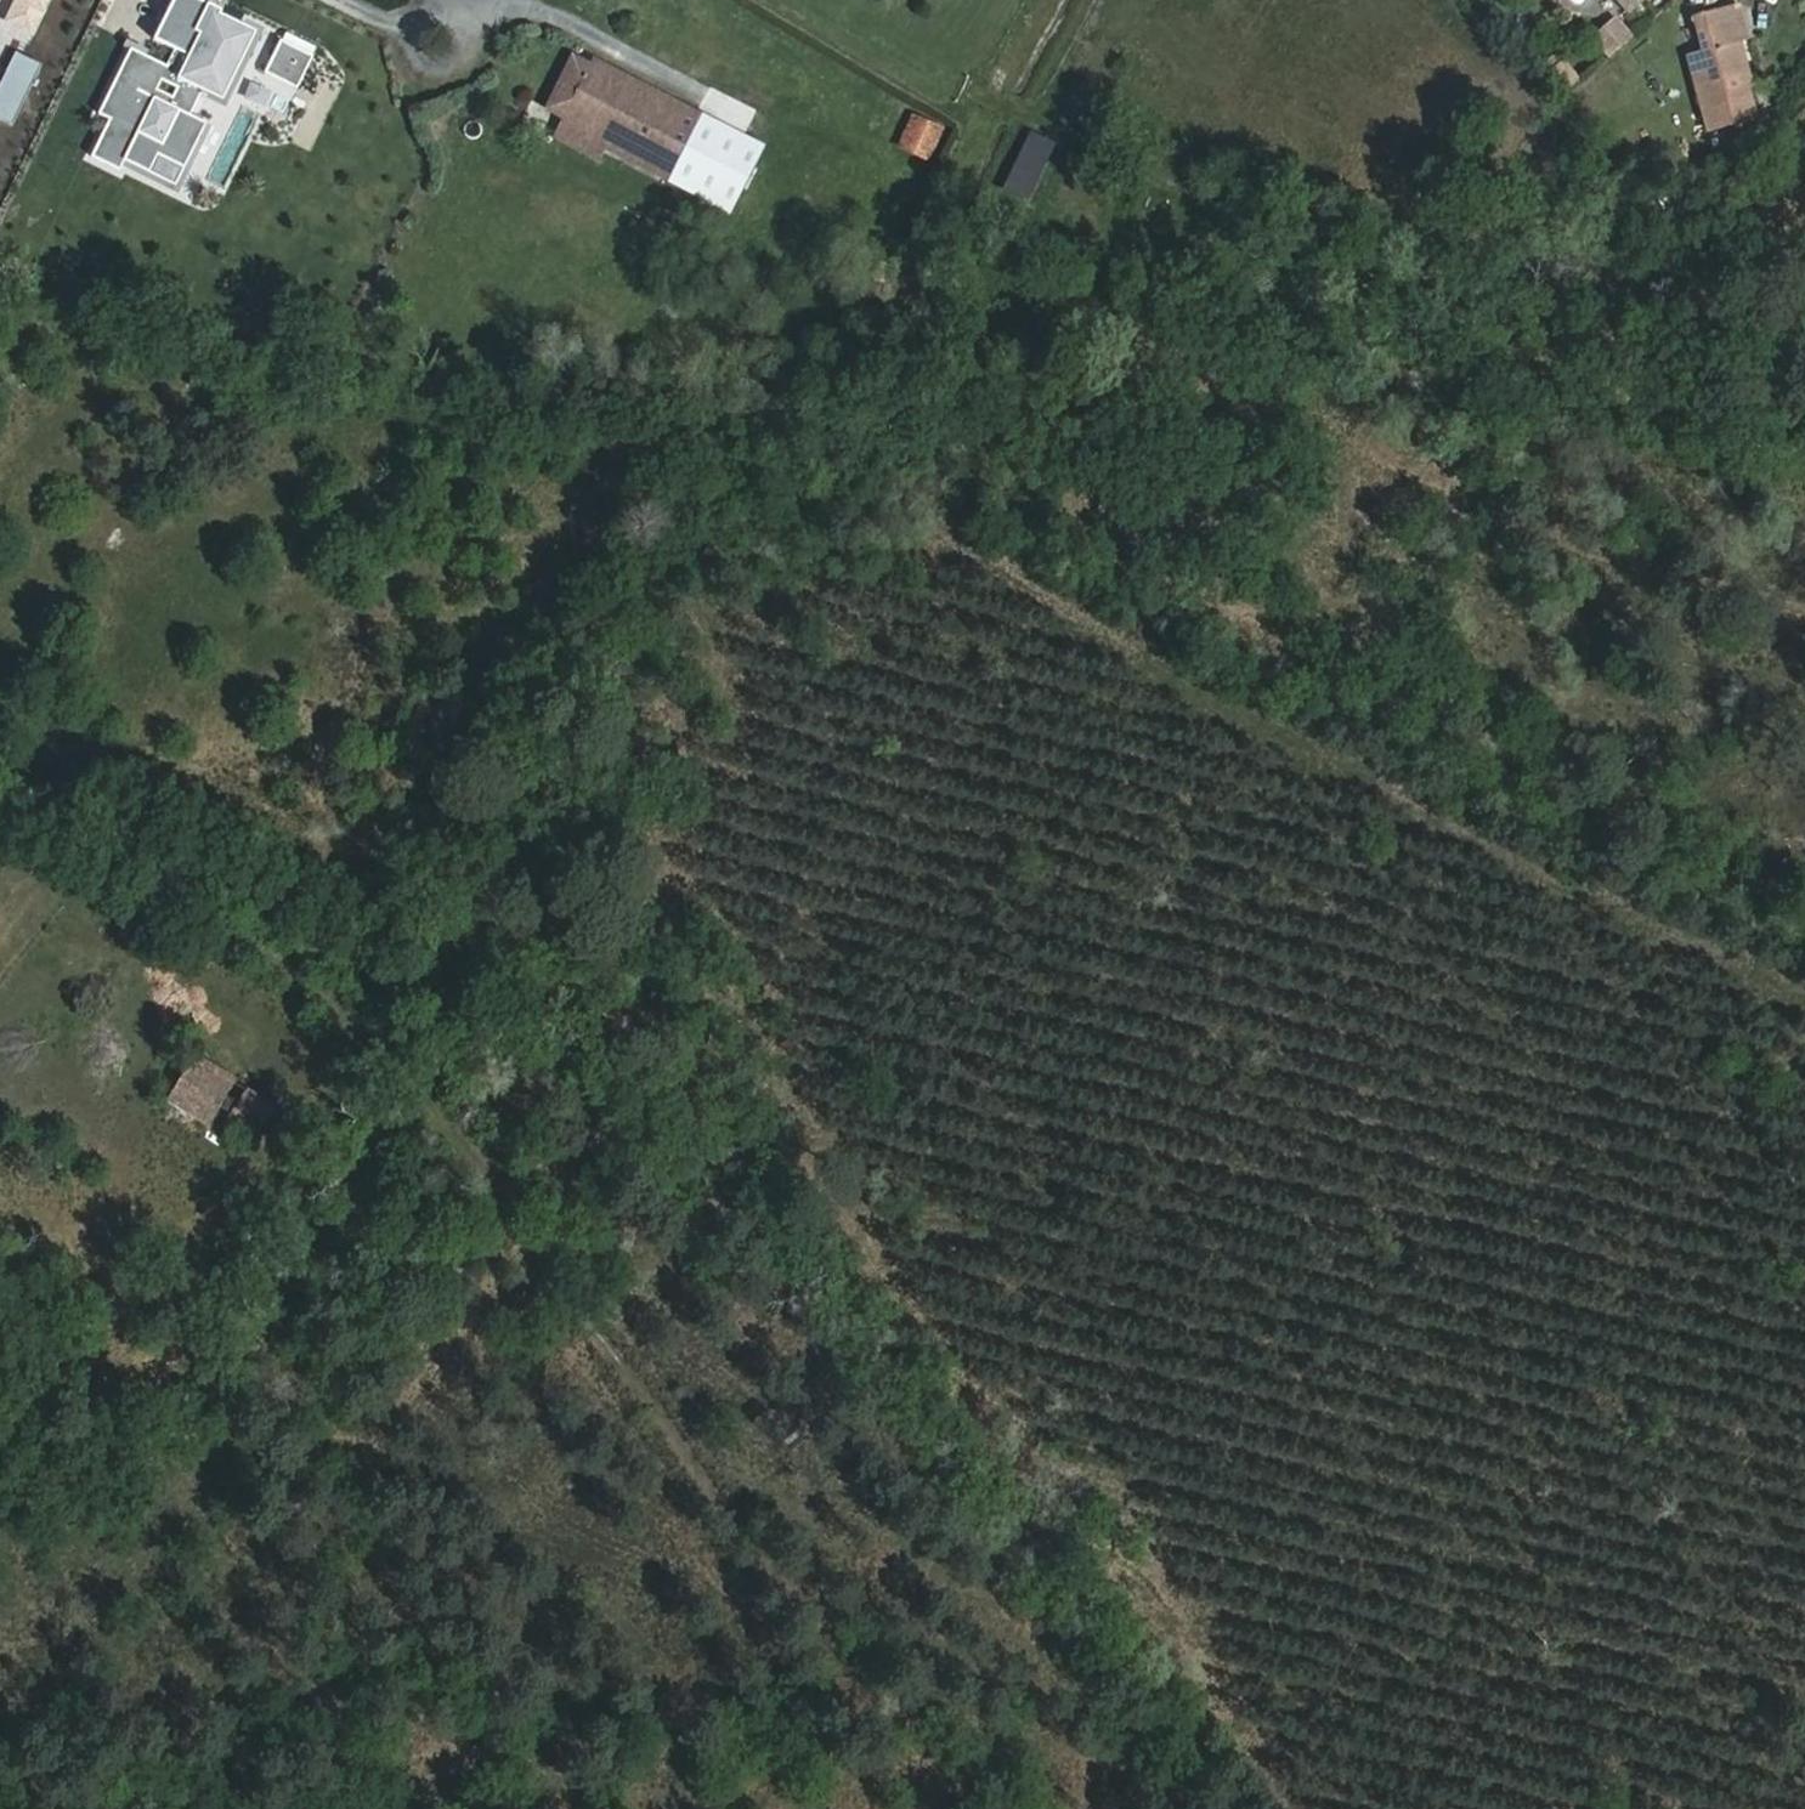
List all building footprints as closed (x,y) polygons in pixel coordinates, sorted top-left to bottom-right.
[(38,8),(21,0),(13,0),(4,18),(28,29),(38,8)] [(42,0),(22,0),(38,8),(42,0)] [(256,33),(206,8),(208,3),(201,0),(173,0),(153,39),(181,53),(173,69),(135,50),(102,115),(113,121),(94,157),(124,172),(128,162),(153,175),(162,157),(188,170),(211,125),(194,117),(206,93),(222,101),(256,33)] [(1704,49),(1688,53),(1706,130),(1756,120),(1737,41),(1749,38),(1741,4),(1696,15),(1704,49)] [(1615,22),(1596,38),(1611,55),(1630,39),(1615,22)] [(313,56),(281,40),(265,72),(297,88),(313,56)] [(563,123),(605,145),(665,177),(697,116),(595,63),(591,70),(574,61),(549,106),(567,116),(563,123)] [(1548,74),(1564,92),(1578,80),(1562,61),(1548,74)] [(940,131),(912,117),(898,146),(926,160),(940,131)] [(599,157),(605,145),(563,123),(557,134),(599,157)] [(162,157),(153,175),(128,162),(124,172),(148,184),(179,199),(192,173),(215,127),(211,125),(188,170),(162,157)] [(696,195),(715,203),(725,180),(706,172),(696,195)] [(230,1083),(194,1061),(170,1101),(206,1123),(230,1083)] [(249,1147),(272,1107),(246,1092),(222,1133),(249,1147)]
